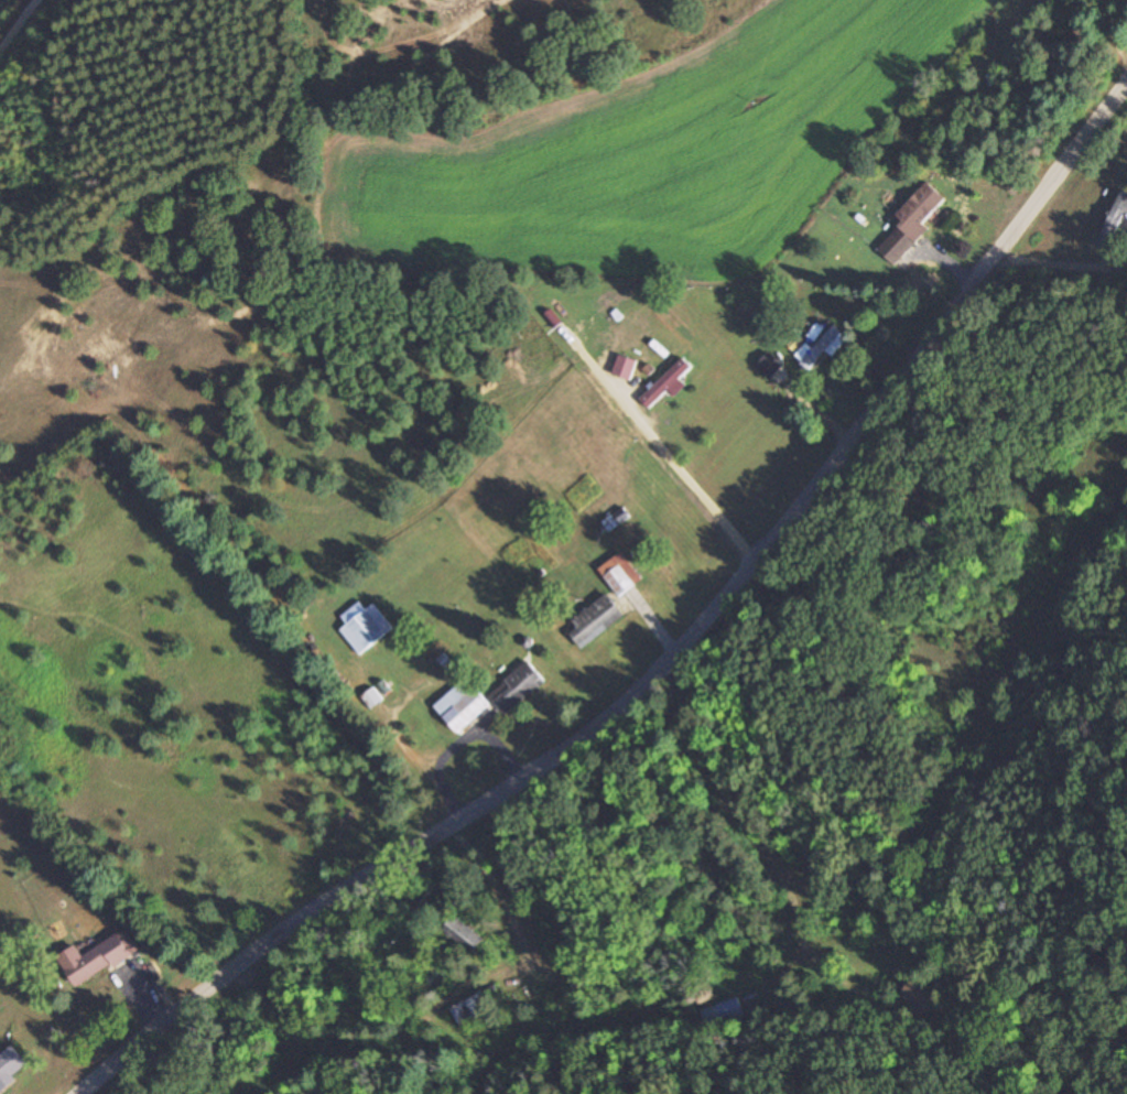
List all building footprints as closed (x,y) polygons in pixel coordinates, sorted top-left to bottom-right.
[(896,213),(902,219),(875,248),(893,264),(925,229),(920,224),(944,198),(925,181),(896,213)] [(1117,254),(1126,232),(1126,193),(1121,190),(1097,245),(1117,254)] [(825,349),(832,355),(845,339),(826,323),(795,360),(807,370),(825,349)] [(780,365),(761,345),(747,358),(766,379),(780,365)] [(610,374),(628,381),(636,361),(618,354),(610,374)] [(639,398),(648,408),(688,370),(678,360),(639,398)] [(619,597),(642,579),(620,552),(598,570),(619,597)] [(571,620),(576,628),(569,632),(579,646),(622,614),(607,594),(571,620)] [(358,654),(384,635),(365,609),(339,629),(358,654)] [(544,680),(526,660),(488,694),(506,714),(544,680)] [(457,733),(490,705),(465,676),(433,705),(457,733)] [(484,939),(458,914),(445,928),(471,953),(484,939)] [(81,955),(76,946),(57,957),(74,988),(138,953),(125,930),(81,955)] [(463,1027),(493,1010),(482,992),(452,1009),(463,1027)] [(701,1014),(710,1035),(745,1021),(736,999),(701,1014)] [(13,1046),(0,1056),(0,1089),(29,1066),(13,1046)]
